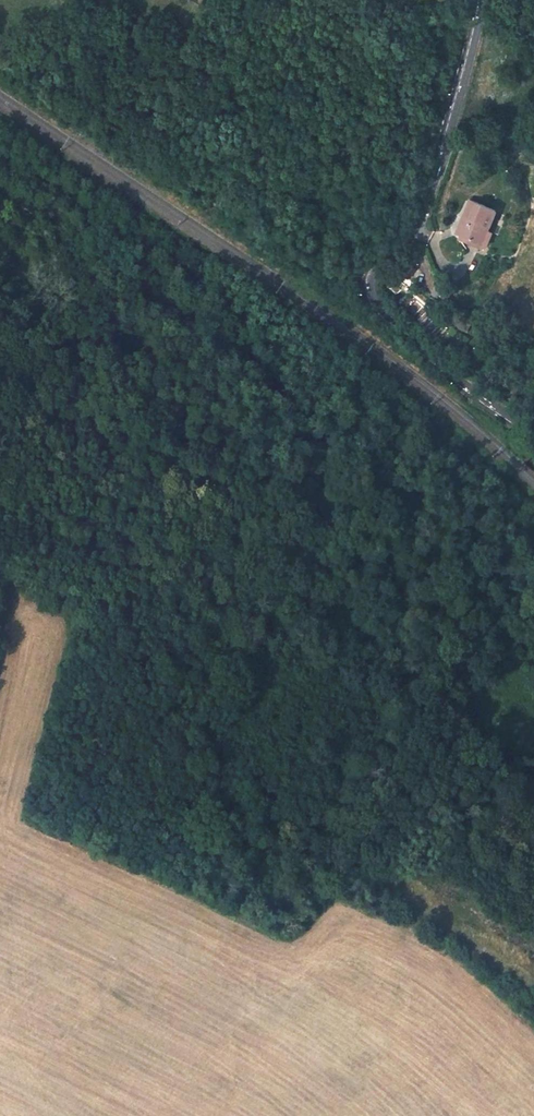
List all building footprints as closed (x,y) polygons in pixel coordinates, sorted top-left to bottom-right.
[(495,210),(469,200),(462,217),(469,219),(462,237),(481,245),(495,210)] [(469,219),(462,217),(455,234),(462,237),(469,219)] [(446,303),(450,293),(444,290),(439,300),(446,303)]
